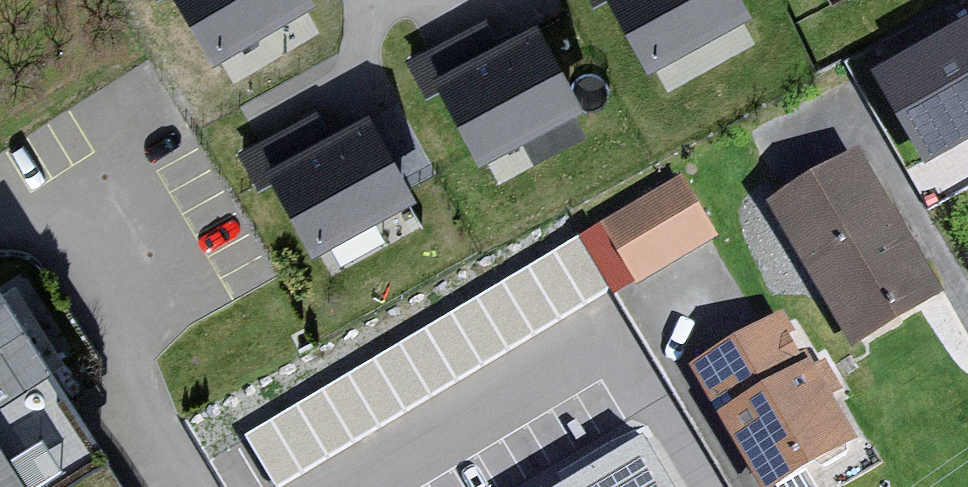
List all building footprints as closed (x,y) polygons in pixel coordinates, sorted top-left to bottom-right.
[(212,66),(317,8),(312,0),(176,0),(212,66)] [(646,72),(754,14),(746,0),(607,0),(646,72)] [(536,19),(430,76),(478,167),(585,110),(536,19)] [(876,73),(932,171),(967,151),(967,21),(876,73)] [(369,108),(263,165),(313,256),(418,199),(369,108)] [(857,157),(771,208),(858,353),(944,301),(857,157)] [(682,185),(604,232),(638,289),(717,242),(682,185)] [(62,352),(22,273),(0,284),(0,384),(62,352)] [(697,376),(764,486),(785,486),(854,446),(782,326),(697,376)] [(0,437),(0,486),(30,486),(0,437)] [(575,486),(678,486),(651,442),(575,486)]
